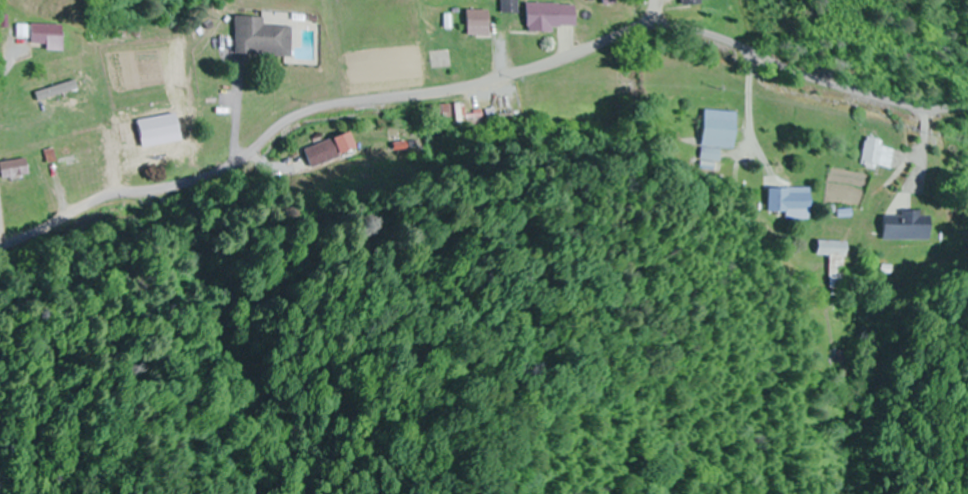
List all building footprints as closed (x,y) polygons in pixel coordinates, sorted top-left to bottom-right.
[(509,15),(525,15),(525,0),(509,0),(509,15)] [(583,4),(533,4),(533,31),(583,31),(583,4)] [(473,36),(496,36),(496,11),(473,11),(473,36)] [(241,56),(296,58),(297,27),(270,26),(270,18),(242,18),(241,56)] [(69,44),(70,26),(22,25),(21,44),(69,44)] [(737,122),(704,120),(702,148),(736,150),(737,122)] [(292,164),(293,170),(356,152),(351,136),(303,149),(306,160),(292,164)] [(890,172),(896,150),(884,147),(885,141),(868,137),(861,165),(890,172)] [(94,141),(73,147),(74,150),(59,154),(61,161),(96,151),(94,141)] [(28,159),(1,164),(4,180),(31,175),(28,159)] [(811,190),(768,190),(768,213),(811,213),(811,190)] [(882,212),(882,241),(925,241),(925,212),(882,212)] [(843,289),(843,258),(847,258),(847,242),(818,242),(818,259),(830,259),(830,289),(843,289)]
